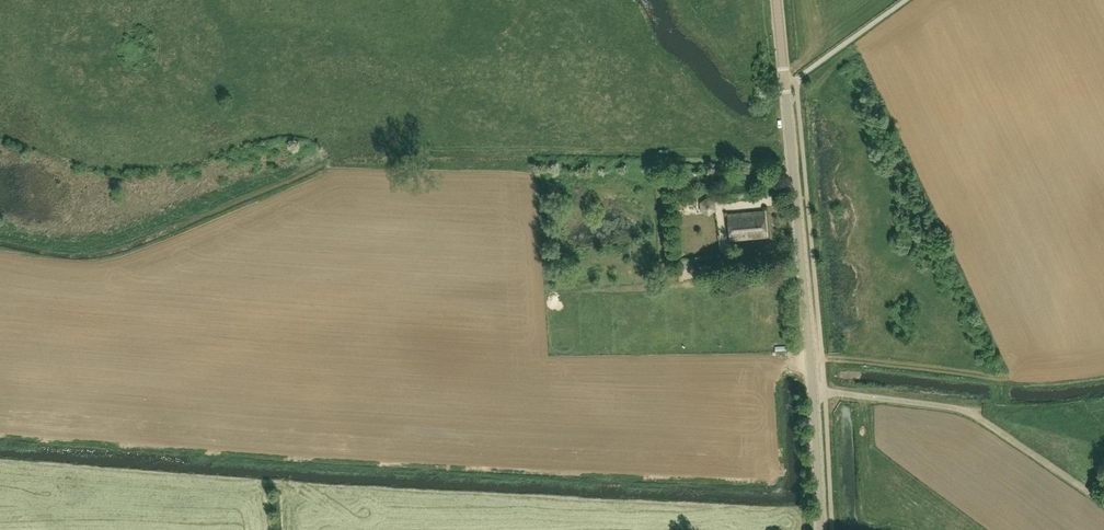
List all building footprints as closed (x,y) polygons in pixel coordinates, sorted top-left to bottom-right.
[(710,198),(696,202),(698,213),(713,209),(710,198)] [(693,212),(693,201),(672,201),(672,212),(693,212)] [(765,211),(727,213),(729,240),(767,237),(765,211)] [(675,269),(687,269),(687,259),(676,258),(675,269)]
